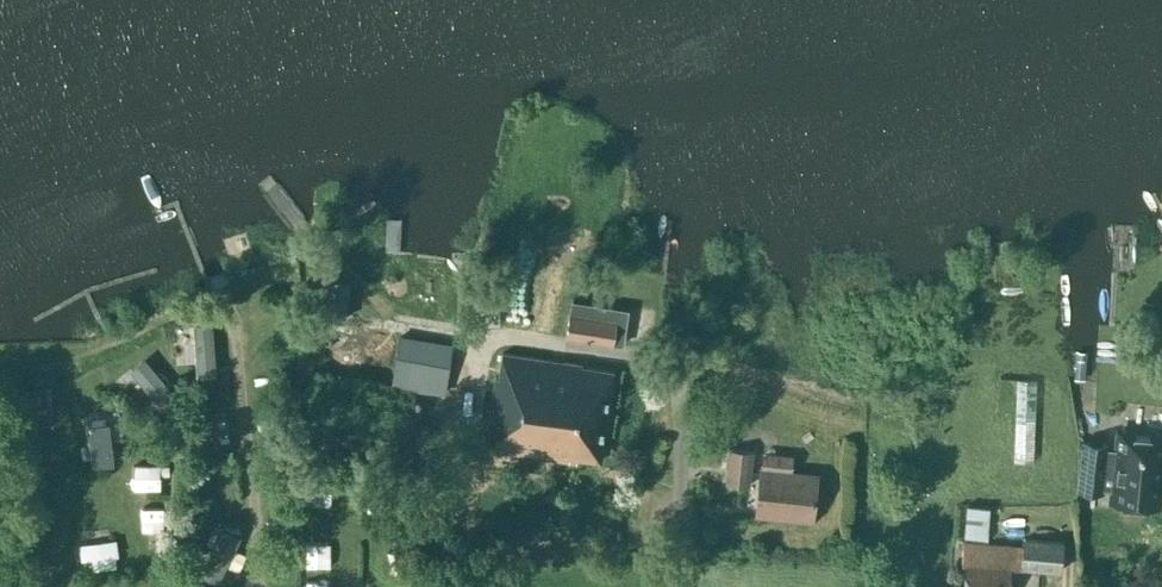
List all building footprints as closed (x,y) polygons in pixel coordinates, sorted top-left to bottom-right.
[(629,308),(571,299),(566,336),(624,344),(629,308)] [(195,315),(196,369),(216,369),(215,314),(195,315)] [(401,334),(394,384),(446,392),(452,347),(431,344),(431,340),(401,334)] [(132,362),(162,394),(174,383),(145,351),(132,362)] [(568,456),(600,460),(612,371),(581,366),(581,364),(501,353),(498,376),(495,376),(484,448),(568,460),(568,456)] [(414,446),(431,449),(435,421),(418,419),(408,419),(413,388),(319,373),(311,421),(406,436),(408,436),(407,445),(414,446)] [(51,420),(47,395),(37,396),(34,381),(24,383),(31,423),(51,420)] [(1034,459),(1036,381),(1018,381),(1017,459),(1034,459)] [(81,442),(92,444),(98,418),(87,415),(81,442)] [(768,432),(755,431),(754,446),(767,447),(768,432)] [(1158,504),(1161,465),(1161,435),(1149,434),(1149,436),(1134,435),(1134,432),(1118,431),(1116,450),(1106,449),(1107,444),(1083,441),(1078,488),(1102,491),(1102,487),(1112,488),(1110,499),(1158,504)] [(729,449),(725,482),(749,484),(752,451),(729,449)] [(762,452),(761,467),(792,469),(793,455),(762,452)] [(812,518),(816,476),(760,470),(756,512),(812,518)] [(316,520),(316,497),(305,498),(305,520),(316,520)] [(163,521),(163,503),(142,502),(141,520),(163,521)] [(965,504),(963,538),(986,540),(989,506),(965,504)] [(199,531),(218,583),(233,577),(214,525),(199,531)] [(96,536),(97,549),(117,548),(116,535),(96,536)] [(82,565),(97,564),(96,537),(81,537),(82,565)] [(1009,566),(1060,570),(1062,540),(1024,538),(1024,546),(964,541),(962,564),(966,564),(964,586),(1008,586),(1009,566)] [(53,569),(54,542),(34,541),(33,568),(53,569)] [(100,586),(127,586),(128,578),(101,575),(100,586)]
